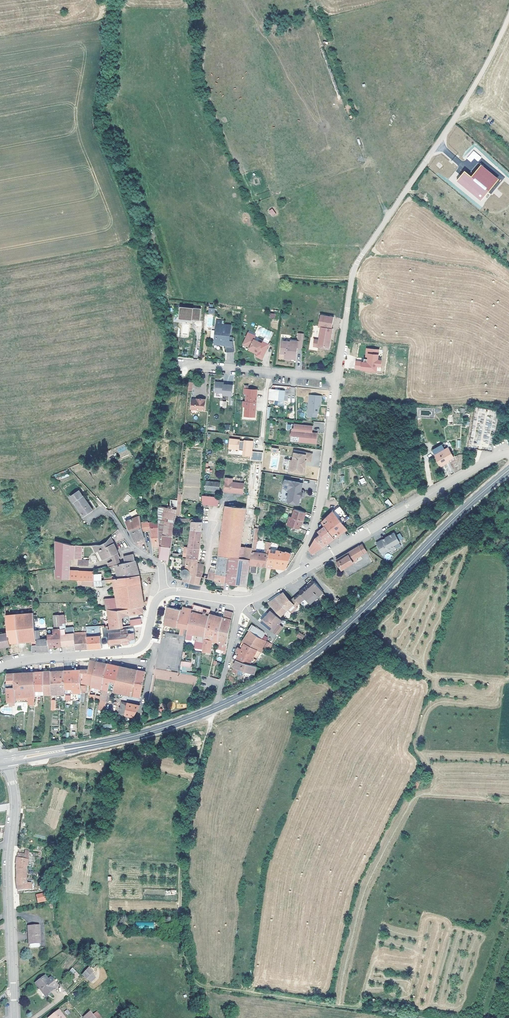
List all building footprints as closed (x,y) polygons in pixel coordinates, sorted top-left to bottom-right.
[(492,187),(499,179),(480,164),(471,176),(464,171),(456,181),(471,193),(468,196),(481,206),(495,189),(492,187)] [(192,305),(171,302),(170,315),(191,317),(192,305)] [(305,339),(321,341),(322,333),(321,333),(322,328),(323,328),(324,320),(323,320),(324,308),(311,307),(309,319),(312,319),(311,332),(306,331),(305,339)] [(221,324),(216,324),(216,331),(218,331),(217,336),(216,336),(215,344),(223,344),(223,342),(226,342),(226,343),(226,344),(226,345),(226,346),(226,347),(227,348),(227,349),(228,350),(228,351),(235,350),(234,339),(230,340),(231,324),(224,324),(224,325),(221,325),(221,324)] [(298,330),(293,329),(292,337),(285,336),(285,338),(277,337),(275,349),(279,349),(280,350),(280,355),(286,356),(287,355),(291,355),(292,344),(297,344),(298,330)] [(246,334),(238,331),(235,340),(242,343),(241,345),(247,347),(247,346),(250,347),(248,351),(255,354),(261,339),(251,335),(251,336),(246,334)] [(378,360),(379,349),(365,348),(365,360),(355,359),(354,371),(380,373),(381,360),(378,360)] [(225,381),(216,380),(215,391),(223,392),(223,393),(233,394),(234,384),(224,383),(225,381)] [(248,388),(245,388),(244,392),(247,393),(246,400),(243,400),(243,405),(245,405),(244,415),(254,416),(257,389),(248,388)] [(285,389),(274,388),(273,399),(283,400),(285,389)] [(308,394),(306,417),(319,418),(321,396),(308,394)] [(197,398),(193,398),(192,407),(205,409),(206,397),(201,397),(201,398),(197,398)] [(310,422),(291,420),(290,432),(296,433),(296,438),(313,440),(314,429),(309,429),(307,428),(307,426),(309,427),(310,422)] [(240,439),(230,437),(229,447),(239,448),(244,448),(243,454),(251,456),(253,440),(245,439),(245,440),(240,440),(240,439)] [(436,461),(441,459),(441,457),(444,456),(449,454),(445,444),(431,449),(436,461)] [(292,468),(305,471),(305,466),(307,466),(308,460),(308,457),(307,457),(308,452),(295,450),(292,468)] [(82,456),(75,459),(81,471),(87,468),(82,456)] [(225,488),(226,490),(244,492),(245,482),(233,481),(234,477),(227,476),(225,488)] [(301,502),(305,481),(286,478),(284,486),(290,487),(288,500),(301,502)] [(207,480),(206,488),(220,490),(221,481),(207,480)] [(77,487),(67,493),(76,506),(79,512),(89,506),(77,487)] [(220,496),(203,494),(203,502),(219,504),(220,496)] [(384,502),(388,508),(392,505),(388,499),(384,502)] [(227,503),(220,552),(241,555),(245,524),(247,505),(227,503)] [(301,508),(292,506),(290,505),(288,513),(285,512),(283,520),(286,521),(294,524),(297,516),(298,517),(301,508)] [(166,535),(164,545),(166,545),(172,547),(172,546),(176,520),(176,517),(177,513),(178,507),(165,506),(163,518),(165,519),(163,534),(166,535)] [(348,520),(339,509),(336,512),(323,524),(325,527),(319,533),(321,536),(316,540),(310,551),(314,556),(320,551),(334,541),(348,531),(342,524),(348,520)] [(136,540),(146,536),(144,529),(143,522),(142,515),(134,518),(134,517),(132,518),(133,519),(128,521),(131,526),(130,527),(136,540)] [(143,522),(144,529),(152,529),(154,544),(161,545),(160,520),(152,521),(143,522)] [(203,523),(203,520),(196,520),(196,521),(195,521),(194,521),(193,528),(203,529),(203,523)] [(241,555),(246,556),(247,545),(250,524),(245,524),(241,555)] [(254,546),(257,525),(250,524),(247,545),(254,546)] [(269,565),(271,552),(258,550),(259,541),(262,542),(263,538),(259,538),(260,526),(257,525),(254,546),(253,557),(252,571),(258,571),(259,563),(269,565)] [(203,533),(203,529),(193,528),(190,547),(201,548),(203,533)] [(389,543),(388,542),(394,538),(389,529),(371,540),(378,550),(389,543)] [(95,541),(88,541),(88,542),(91,548),(93,547),(96,552),(93,553),(96,557),(104,554),(106,557),(114,555),(113,550),(114,549),(107,533),(103,537),(99,540),(95,541)] [(51,560),(65,561),(65,554),(76,554),(77,542),(71,542),(67,541),(50,537),(51,560)] [(287,567),(293,552),(287,550),(287,551),(278,548),(280,542),(272,540),(271,552),(269,565),(287,567)] [(348,557),(359,550),(354,542),(344,549),(332,556),(337,565),(349,559),(348,557)] [(170,562),(172,547),(166,545),(164,558),(168,558),(167,562),(170,562)] [(253,557),(254,546),(247,545),(246,556),(253,557)] [(200,553),(201,548),(190,547),(189,558),(200,558),(200,553)] [(128,550),(119,552),(120,558),(130,556),(128,550)] [(237,582),(241,555),(220,552),(218,571),(217,578),(228,580),(237,582)] [(253,557),(246,556),(241,555),(237,582),(250,585),(250,581),(252,571),(253,557)] [(120,558),(115,560),(105,562),(106,563),(113,561),(116,574),(134,571),(133,566),(130,556),(120,558)] [(203,576),(205,570),(199,569),(199,562),(200,558),(189,558),(188,568),(190,568),(191,570),(192,571),(192,573),(191,574),(190,575),(188,576),(186,576),(182,575),(181,579),(189,581),(200,584),(203,576)] [(65,566),(65,561),(51,560),(51,565),(49,565),(50,575),(72,576),(76,576),(88,576),(88,570),(89,567),(65,566)] [(185,575),(186,576),(188,576),(190,575),(191,574),(192,573),(192,571),(191,570),(190,568),(188,568),(186,568),(185,568),(184,569),(183,571),(183,573),(184,574),(185,575)] [(134,571),(116,574),(109,575),(103,575),(97,576),(93,576),(94,580),(97,579),(97,581),(103,580),(102,579),(109,578),(111,593),(100,595),(101,602),(100,602),(100,604),(102,604),(103,605),(106,605),(114,606),(138,602),(139,602),(137,586),(134,571)] [(309,576),(299,586),(302,589),(307,594),(313,588),(314,589),(315,588),(317,591),(319,588),(321,586),(310,575),(309,576)] [(293,594),(295,597),(302,604),(309,597),(309,598),(310,597),(307,594),(302,589),(299,586),(298,587),(299,588),(293,594)] [(307,594),(310,597),(317,591),(315,588),(314,589),(313,588),(307,594)] [(289,600),(279,589),(272,593),(264,598),(276,611),(289,600)] [(34,603),(33,598),(28,599),(28,603),(26,603),(26,612),(34,612),(34,603)] [(201,628),(205,610),(206,604),(197,602),(189,600),(188,605),(183,624),(183,626),(182,629),(188,630),(189,630),(191,621),(196,622),(195,626),(201,628)] [(106,625),(137,620),(136,615),(126,616),(125,610),(138,608),(138,602),(114,606),(106,605),(103,605),(106,625)] [(181,623),(183,624),(188,605),(178,603),(178,605),(164,602),(160,620),(181,623)] [(36,629),(35,623),(34,612),(26,612),(12,614),(11,604),(5,605),(9,631),(10,641),(33,640),(37,639),(36,629)] [(256,617),(269,627),(274,619),(277,615),(266,606),(261,612),(260,612),(256,617)] [(221,647),(228,608),(224,608),(219,607),(219,613),(218,613),(216,627),(214,639),(212,645),(221,647)] [(208,637),(214,639),(216,627),(218,613),(212,612),(205,610),(201,628),(200,636),(198,645),(198,647),(199,647),(207,648),(208,637)] [(56,645),(62,645),(60,614),(54,614),(55,628),(54,628),(54,633),(48,633),(48,638),(49,646),(56,645)] [(75,633),(71,633),(66,633),(64,614),(60,614),(62,645),(69,644),(76,643),(75,636),(75,633)] [(278,622),(274,619),(269,627),(272,629),(278,622)] [(200,636),(201,628),(195,626),(196,622),(191,621),(189,630),(189,633),(191,633),(194,634),(193,635),(200,636)] [(109,628),(108,625),(105,625),(105,624),(99,624),(100,635),(102,634),(109,628)] [(252,625),(248,630),(250,631),(261,638),(264,633),(252,625)] [(125,644),(130,643),(129,642),(136,641),(134,627),(127,628),(127,626),(123,627),(123,628),(121,628),(122,630),(108,632),(108,635),(104,635),(105,641),(109,640),(110,643),(123,641),(124,643),(125,643),(125,644)] [(49,646),(48,638),(40,638),(40,633),(41,633),(41,629),(36,629),(37,639),(37,644),(33,644),(33,651),(41,650),(49,650),(49,646)] [(193,637),(193,635),(191,635),(189,634),(189,633),(189,630),(188,630),(186,635),(181,634),(181,638),(191,640),(192,637),(193,637)] [(10,641),(9,631),(3,632),(0,633),(0,647),(10,644),(10,641)] [(267,642),(261,638),(250,631),(246,636),(243,641),(261,652),(263,648),(266,649),(268,651),(272,645),(267,642)] [(88,635),(89,647),(103,647),(102,643),(102,634),(100,635),(91,635),(88,635)] [(75,636),(76,643),(77,648),(84,648),(89,647),(88,635),(81,636),(75,636)] [(198,645),(200,636),(193,635),(193,637),(192,637),(191,640),(191,644),(198,645)] [(253,665),(261,652),(243,641),(240,647),(238,647),(233,658),(237,660),(253,665)] [(264,653),(261,652),(253,665),(256,666),(264,653)] [(84,666),(76,666),(76,679),(87,681),(92,657),(86,657),(84,666)] [(98,659),(92,657),(87,681),(86,682),(97,685),(103,660),(98,659)] [(111,661),(103,660),(97,685),(96,693),(99,693),(100,691),(102,691),(103,686),(135,693),(141,668),(130,665),(111,661)] [(257,668),(257,666),(256,666),(253,665),(237,660),(232,671),(242,674),(244,670),(255,674),(256,669),(257,669),(258,668),(257,668)] [(155,669),(154,679),(195,685),(197,673),(190,672),(191,662),(181,661),(179,673),(155,669)] [(61,691),(59,666),(52,667),(46,667),(47,690),(48,698),(47,704),(50,704),(51,697),(50,697),(50,690),(59,690),(59,692),(61,691)] [(66,666),(59,666),(61,691),(63,691),(63,689),(77,689),(76,681),(76,679),(76,666),(66,666)] [(42,667),(39,668),(40,690),(47,690),(46,667),(42,667)] [(2,684),(3,699),(11,698),(11,692),(25,691),(31,691),(30,668),(21,669),(3,669),(3,679),(10,679),(11,684),(2,684)] [(34,668),(30,668),(31,691),(40,690),(39,668),(34,668)] [(128,714),(136,702),(123,699),(122,701),(120,711),(127,713),(126,714),(128,714)] [(13,852),(12,861),(22,863),(23,863),(24,854),(13,852)] [(12,875),(13,887),(28,886),(27,880),(25,880),(24,876),(22,875),(22,867),(12,866),(12,875)] [(32,892),(33,895),(33,896),(34,900),(42,898),(40,890),(32,892)] [(27,924),(30,942),(30,944),(31,945),(40,944),(41,942),(40,940),(41,940),(38,922),(27,924)] [(83,974),(91,966),(88,963),(80,971),(83,974)] [(71,968),(69,972),(77,978),(79,974),(71,968)] [(41,992),(52,983),(53,983),(46,974),(45,975),(43,977),(41,974),(31,981),(35,985),(36,985),(41,992)] [(78,1011),(84,1017),(90,1017),(92,1016),(84,1006),(78,1011)] [(46,1017),(63,1017),(59,1014),(55,1008),(44,1016),(46,1017)]
